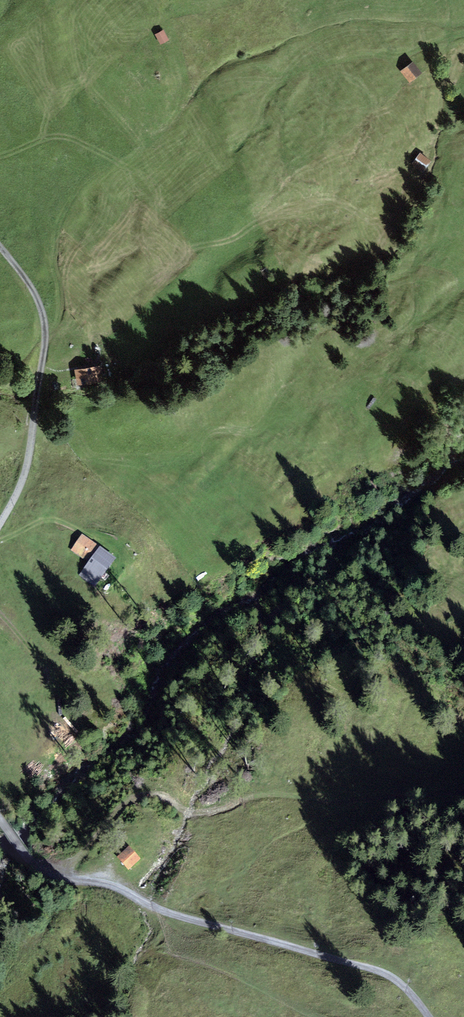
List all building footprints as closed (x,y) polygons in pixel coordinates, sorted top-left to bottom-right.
[(164,32),(156,36),(161,46),(169,42),(164,32)] [(414,64),(403,73),(412,83),(423,75),(414,64)] [(421,154),(413,165),(424,173),(432,163),(421,154)] [(97,367),(76,369),(78,384),(99,382),(97,367)] [(391,383),(383,374),(375,381),(383,390),(391,383)] [(118,563),(84,538),(74,554),(91,565),(82,578),(100,590),(118,563)] [(130,847),(118,857),(127,869),(140,859),(130,847)]
